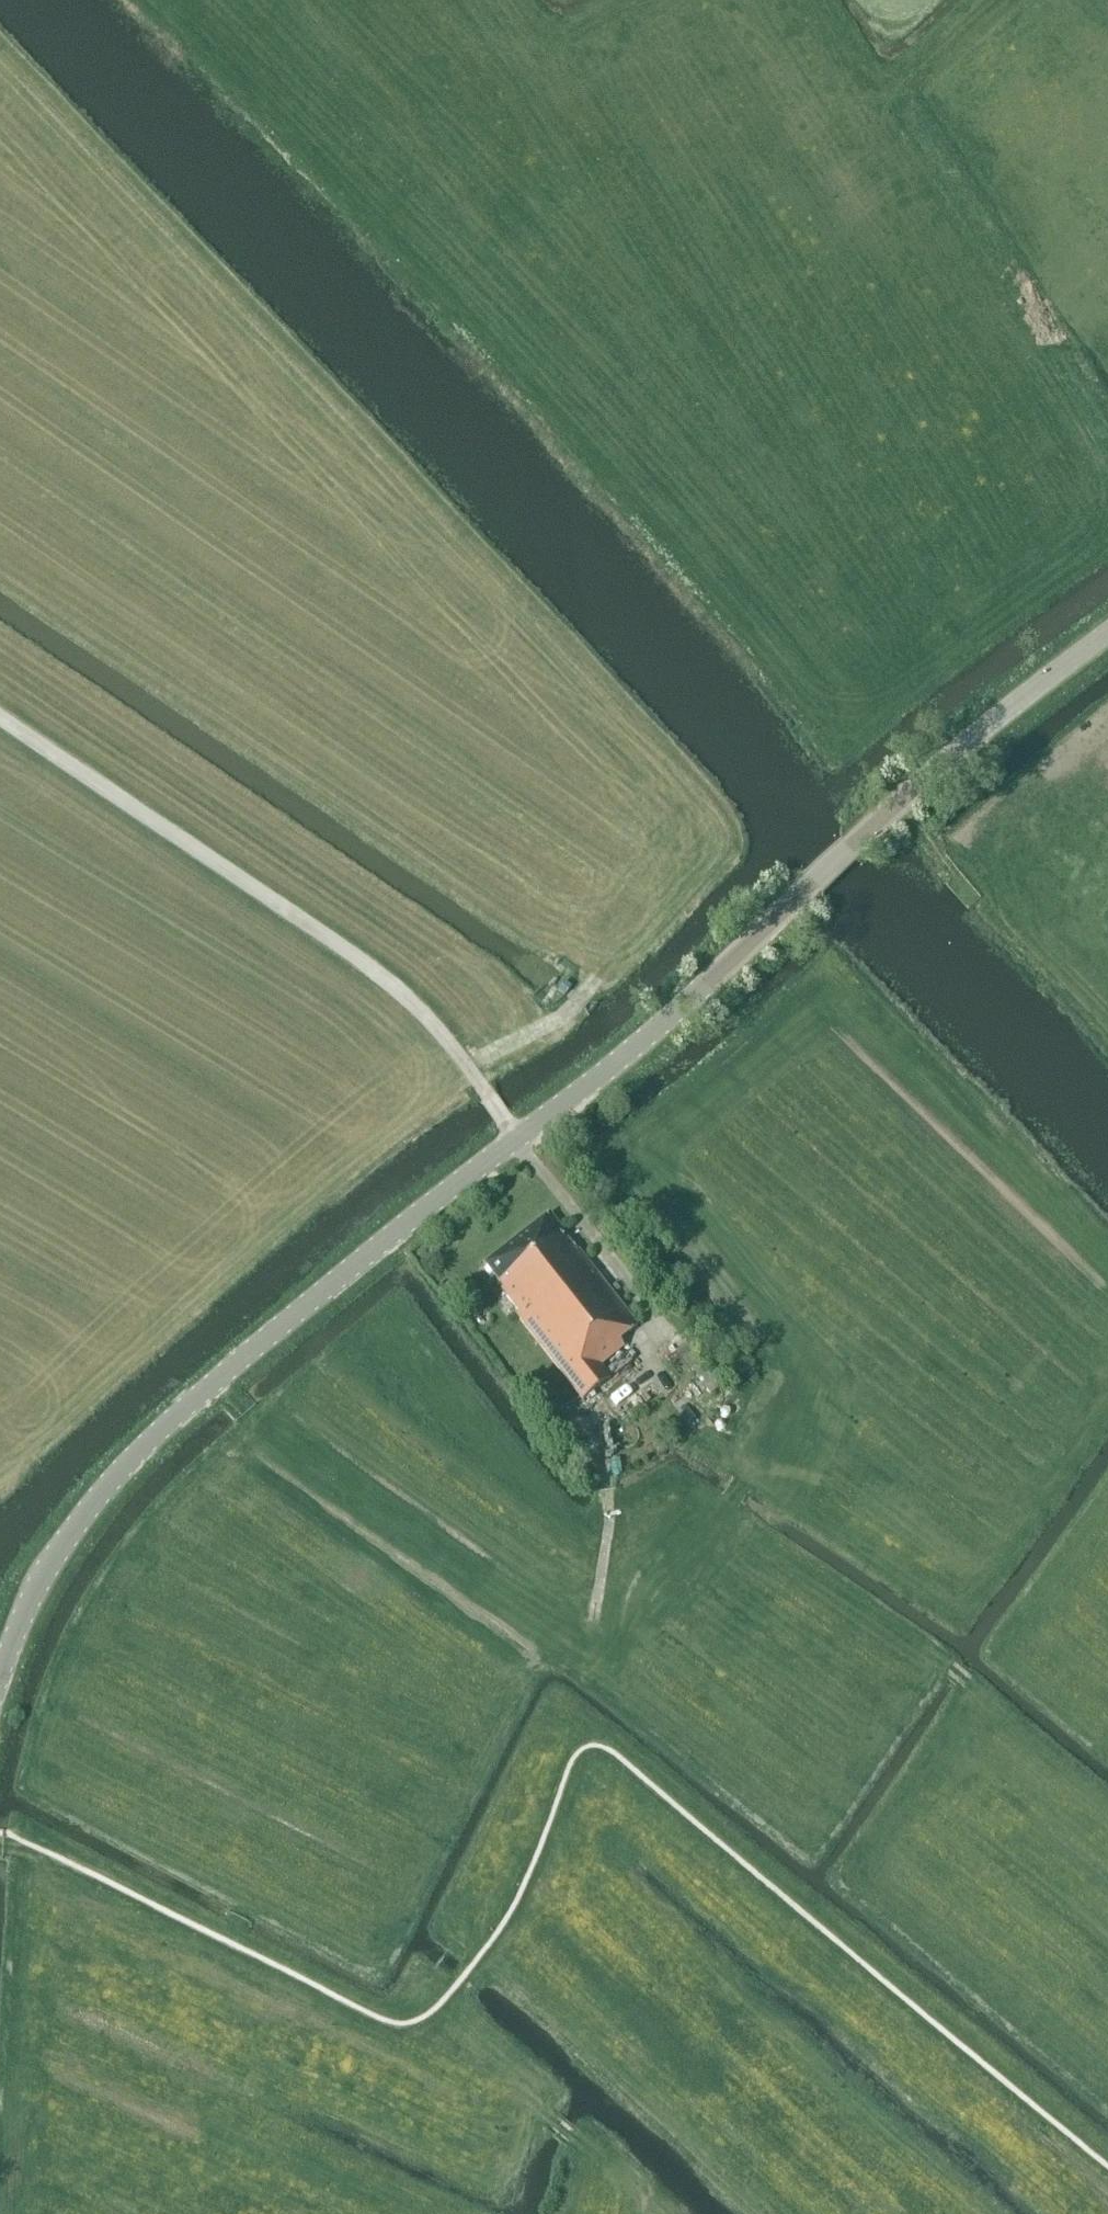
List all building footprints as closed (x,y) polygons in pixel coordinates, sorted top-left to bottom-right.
[(565,996),(571,988),(563,983),(558,991),(565,996)] [(563,1240),(559,1235),(563,1232),(549,1214),(484,1266),(502,1288),(497,1292),(582,1401),(609,1378),(599,1365),(600,1364),(611,1377),(627,1364),(616,1351),(622,1347),(618,1341),(636,1326),(578,1251),(576,1253),(565,1238),(563,1240)] [(615,1292),(619,1289),(614,1283),(611,1286),(615,1292)] [(709,1397),(725,1385),(691,1341),(675,1353),(689,1372),(709,1397)] [(546,1410),(552,1418),(565,1408),(559,1400),(546,1410)] [(564,1446),(582,1433),(569,1414),(551,1427),(564,1446)]
